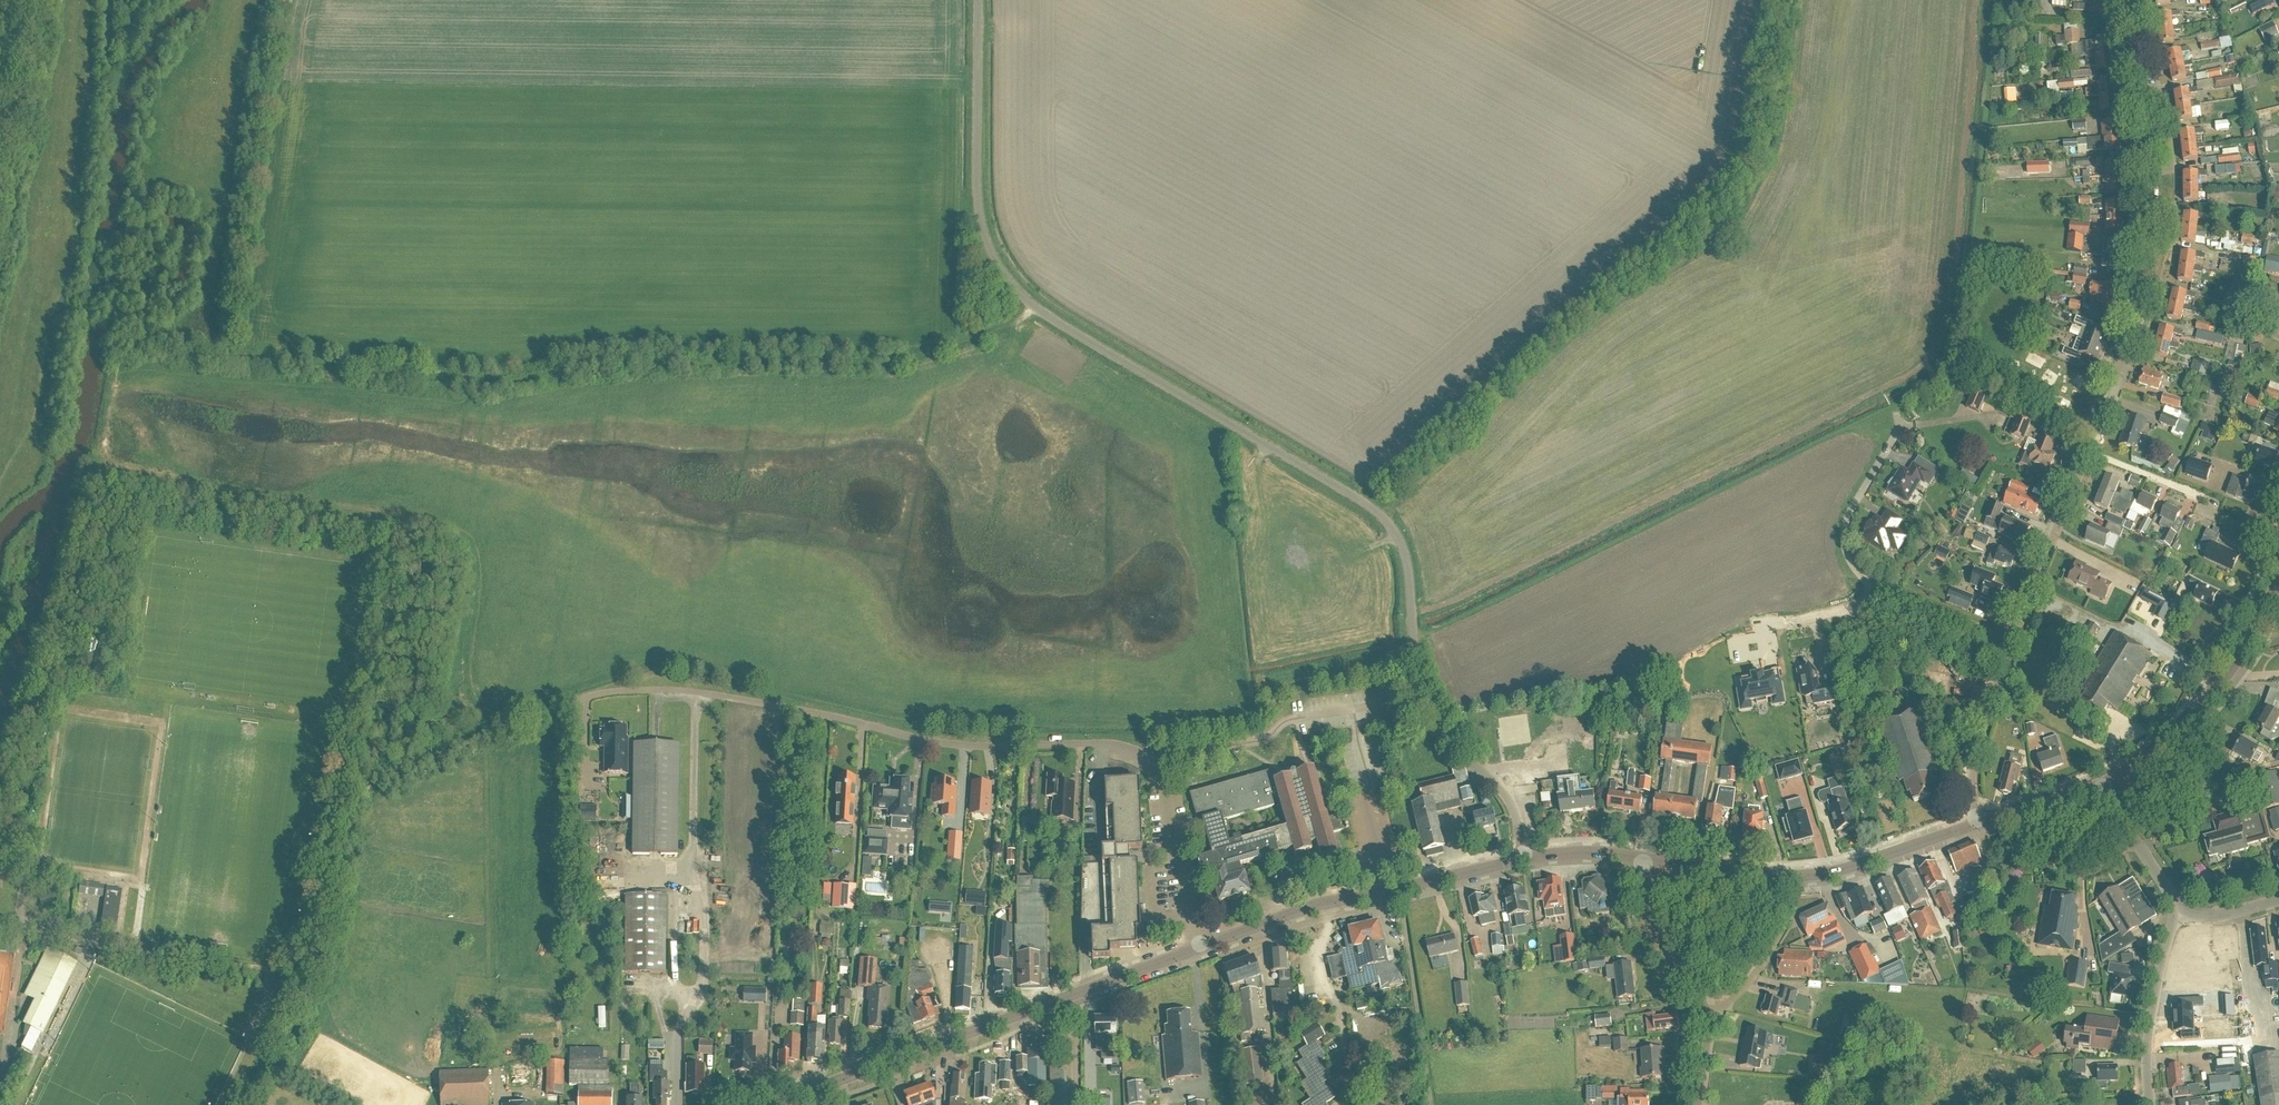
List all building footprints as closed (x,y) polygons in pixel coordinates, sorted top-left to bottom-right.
[(2248,5),(2253,16),(2275,6),(2272,0),(2258,0),(2248,5)] [(2171,15),(2157,16),(2159,30),(2173,29),(2173,28),(2172,19),(2181,18),(2180,13),(2171,14),(2171,15)] [(2259,31),(2265,42),(2278,36),(2278,35),(2274,24),(2259,31)] [(2173,28),(2173,29),(2159,30),(2160,45),(2174,43),(2173,33),(2182,32),(2182,27),(2173,28)] [(2080,44),(2079,31),(2065,33),(2066,46),(2080,44)] [(2095,57),(2113,56),(2112,41),(2094,43),(2082,44),(2084,58),(2088,58),(2095,57)] [(2200,44),(2202,52),(2221,48),(2219,41),(2200,44)] [(2183,65),(2183,64),(2181,55),(2190,53),(2189,48),(2180,50),(2180,51),(2167,54),(2170,68),(2183,65)] [(2113,56),(2095,57),(2088,58),(2089,69),(2096,68),(2097,72),(2115,70),(2113,56)] [(2052,61),(2053,70),(2062,69),(2061,60),(2052,61)] [(2192,62),(2183,64),(2183,65),(2170,68),(2173,82),(2186,79),(2184,69),(2193,67),(2192,62)] [(2071,71),(2072,79),(2086,78),(2085,70),(2071,71)] [(2220,70),(2207,72),(2208,80),(2222,78),(2220,70)] [(2227,78),(2214,80),(2215,90),(2241,86),(2239,76),(2227,78)] [(2074,81),(2058,83),(2059,91),(2075,90),(2074,81)] [(2099,98),(2117,96),(2116,81),(2098,83),(2098,89),(2086,91),(2087,99),(2099,97),(2099,98)] [(2047,83),(2048,94),(2057,94),(2056,82),(2047,83)] [(2188,91),(2188,92),(2175,94),(2177,108),(2190,106),(2190,104),(2189,96),(2198,94),(2197,89),(2188,91)] [(2117,96),(2099,98),(2101,113),(2118,111),(2117,96)] [(2193,120),(2191,109),(2200,108),(2199,103),(2190,104),(2190,106),(2177,108),(2179,122),(2193,120)] [(2073,132),(2087,130),(2086,121),(2072,122),(2073,132)] [(2119,122),(2102,124),(2103,138),(2121,137),(2119,122)] [(2215,131),(2229,130),(2229,122),(2215,123),(2215,131)] [(2194,132),(2181,134),(2182,148),(2196,146),(2196,145),(2195,136),(2204,135),(2203,130),(2194,131),(2194,132)] [(2105,153),(2122,151),(2121,137),(2103,138),(2088,140),(2087,140),(2088,146),(2089,153),(2104,151),(2105,153)] [(2064,149),(2078,148),(2078,141),(2063,142),(2064,149)] [(2196,146),(2182,148),(2184,163),(2198,161),(2197,150),(2206,149),(2205,144),(2196,145),(2196,146)] [(2239,155),(2218,157),(2219,165),(2240,162),(2239,155)] [(2123,162),(2105,163),(2106,178),(2124,177),(2123,162)] [(2236,173),(2236,165),(2215,166),(2215,175),(2236,173)] [(2198,178),(2207,178),(2207,173),(2198,173),(2198,174),(2184,174),(2184,188),(2198,188),(2198,187),(2198,178)] [(2124,177),(2106,178),(2106,193),(2124,192),(2124,177)] [(2207,187),(2198,187),(2198,188),(2184,188),(2184,203),(2198,203),(2198,192),(2207,192),(2207,187)] [(2106,218),(2124,218),(2124,203),(2106,203),(2106,218)] [(2184,215),(2183,229),(2197,230),(2197,229),(2198,220),(2207,221),(2208,216),(2198,215),(2198,216),(2184,215)] [(2124,233),(2124,218),(2106,218),(2106,232),(2124,233)] [(2090,225),(2071,224),(2070,235),(2089,235),(2090,225)] [(2183,229),(2182,243),(2195,245),(2197,234),(2206,235),(2206,230),(2197,229),(2197,230),(2183,229)] [(2067,235),(2067,251),(2083,252),(2083,236),(2067,235)] [(2242,245),(2252,246),(2253,236),(2243,235),(2242,245)] [(2105,242),(2103,257),(2121,259),(2123,244),(2105,242)] [(2205,260),(2205,255),(2196,254),(2196,255),(2182,253),(2180,267),(2194,269),(2194,268),(2195,259),(2205,260)] [(2103,257),(2102,272),(2120,273),(2121,259),(2103,257)] [(2243,267),(2257,267),(2258,257),(2244,257),(2243,267)] [(2267,258),(2267,259),(2262,259),(2260,270),(2265,271),(2265,273),(2278,276),(2278,260),(2267,258)] [(2075,267),(2074,273),(2087,275),(2088,269),(2075,267)] [(2203,269),(2194,268),(2194,269),(2180,267),(2178,282),(2192,284),(2193,273),(2203,274),(2203,269)] [(2069,274),(2067,284),(2073,285),(2086,287),(2088,276),(2074,274),(2069,274)] [(2115,306),(2118,288),(2092,284),(2090,296),(2100,298),(2099,304),(2115,306)] [(2174,291),(2170,305),(2184,308),(2184,307),(2186,298),(2195,300),(2196,295),(2187,293),(2187,294),(2174,291)] [(2069,300),(2069,309),(2081,310),(2081,301),(2069,300)] [(2170,305),(2167,319),(2181,322),(2183,312),(2192,314),(2193,309),(2184,307),(2184,308),(2170,305)] [(2088,329),(2083,341),(2103,348),(2107,336),(2092,330),(2094,324),(2077,317),(2074,323),(2088,329)] [(2195,330),(2214,332),(2214,324),(2196,322),(2195,330)] [(2258,332),(2272,337),(2275,330),(2261,325),(2258,332)] [(2182,337),(2183,332),(2174,330),(2174,331),(2161,328),(2157,341),(2171,345),(2171,344),(2173,335),(2182,337)] [(2198,331),(2196,340),(2222,346),(2224,337),(2198,331)] [(2098,361),(2103,348),(2083,341),(2083,342),(2078,340),(2073,351),(2065,348),(2062,354),(2080,361),(2082,355),(2098,361)] [(2157,341),(2154,356),(2167,359),(2170,349),(2179,351),(2180,346),(2171,344),(2171,345),(2157,341)] [(2225,360),(2243,363),(2245,346),(2228,343),(2225,360)] [(2251,347),(2251,356),(2263,354),(2263,346),(2251,347)] [(2205,377),(2209,364),(2198,361),(2194,374),(2205,377)] [(2161,377),(2162,374),(2144,369),(2139,384),(2159,391),(2163,378),(2161,377)] [(2278,395),(2278,394),(2268,390),(2265,397),(2277,401),(2278,395)] [(1987,397),(1974,391),(1967,408),(1979,414),(1987,397)] [(2164,395),(2162,404),(2179,409),(2182,401),(2164,395)] [(2258,410),(2261,401),(2248,396),(2245,405),(2258,410)] [(2264,425),(2275,430),(2275,431),(2278,433),(2278,417),(2278,416),(2270,413),(2264,425)] [(2179,421),(2163,414),(2159,423),(2174,429),(2171,435),(2181,440),(2191,418),(2182,414),(2179,421)] [(2128,416),(2119,444),(2133,449),(2134,446),(2138,447),(2146,422),(2128,416)] [(2012,436),(2024,441),(2031,423),(2019,418),(2012,436)] [(2215,438),(2220,440),(2223,432),(2203,423),(2199,432),(2204,433),(2215,438)] [(2050,470),(2056,455),(2051,453),(2056,442),(2042,436),(2037,447),(2036,446),(2033,455),(2025,451),(2019,465),(2034,471),(2037,465),(2050,470)] [(2251,451),(2258,454),(2255,463),(2274,469),(2278,456),(2260,450),(2263,441),(2251,436),(2249,443),(2254,444),(2251,451)] [(2163,473),(2171,476),(2175,468),(2177,469),(2181,460),(2171,456),(2163,473)] [(2212,467),(2191,460),(2185,475),(2206,482),(2212,467)] [(1925,484),(1931,474),(1914,464),(1909,473),(1902,469),(1894,481),(1893,480),(1889,486),(1891,487),(1888,492),(1906,502),(1909,502),(1921,482),(1925,484)] [(1971,476),(1967,482),(1975,487),(1979,480),(1971,476)] [(2249,482),(2233,476),(2230,485),(2239,488),(2236,498),(2252,504),(2254,498),(2263,501),(2268,486),(2250,480),(2249,482)] [(2101,492),(2130,504),(2133,495),(2123,491),(2120,496),(2115,494),(2120,483),(2107,477),(2101,492)] [(2131,477),(2128,485),(2139,489),(2142,481),(2131,477)] [(2010,492),(2004,504),(2017,510),(2017,509),(2036,516),(2041,502),(2027,496),(2030,489),(2013,482),(2009,491),(2010,492)] [(2130,504),(2101,492),(2095,506),(2108,511),(2110,507),(2113,508),(2112,510),(2125,515),(2126,512),(2130,504)] [(2136,501),(2131,512),(2143,518),(2147,511),(2151,513),(2158,501),(2143,494),(2139,503),(2136,501)] [(1985,519),(1997,524),(2003,508),(1992,503),(1985,519)] [(1964,523),(1971,509),(1962,505),(1955,519),(1964,523)] [(2163,519),(2159,527),(2166,530),(2160,543),(2169,548),(2176,535),(2170,532),(2174,525),(2175,525),(2181,513),(2167,505),(2160,518),(2163,519)] [(1877,518),(1864,538),(1876,546),(1876,548),(1880,550),(1881,550),(1886,553),(1893,542),(1901,547),(1907,538),(1896,531),(1902,522),(1888,513),(1882,522),(1877,518)] [(2124,521),(2108,514),(2105,521),(2121,528),(2124,521)] [(1999,535),(2013,540),(2014,539),(2023,543),(2026,536),(2027,537),(2028,535),(2030,528),(2006,518),(1999,535)] [(2145,519),(2138,532),(2145,536),(2152,522),(2145,519)] [(2092,526),(2086,541),(2104,548),(2110,534),(2120,538),(2124,530),(2108,524),(2105,531),(2092,526)] [(2231,554),(2232,552),(2216,545),(2220,536),(2207,530),(2204,537),(2212,541),(2204,559),(2232,572),(2239,558),(2231,554)] [(1935,540),(1926,533),(1920,540),(1930,547),(1935,540)] [(1987,547),(1990,539),(1978,534),(1974,542),(1987,547)] [(1994,548),(1987,565),(1994,567),(1996,563),(2011,569),(2016,556),(2000,550),(1994,548)] [(2083,587),(2092,591),(2090,595),(2105,601),(2112,585),(2098,579),(2100,575),(2085,568),(2086,566),(2077,562),(2069,581),(2076,584),(2077,586),(2082,588),(2083,587)] [(1998,601),(2003,589),(1993,585),(1996,577),(1976,569),(1972,580),(1972,582),(1971,586),(1977,588),(1976,592),(1982,594),(1980,598),(1990,602),(1992,599),(1998,601)] [(2193,580),(2189,587),(2198,591),(2194,600),(2211,608),(2218,594),(2201,585),(2202,584),(2193,580)] [(1971,607),(1975,598),(1957,591),(1954,600),(1971,607)] [(2163,600),(2157,612),(2165,616),(2171,604),(2163,600)] [(2091,641),(2099,628),(2091,623),(2083,636),(2091,641)] [(2088,693),(2080,706),(2101,719),(2108,706),(2117,712),(2152,656),(2116,633),(2087,679),(2089,681),(2083,690),(2088,693)] [(2091,666),(2094,660),(2088,656),(2085,662),(2091,666)] [(1802,689),(1801,689),(1802,696),(1806,699),(1814,697),(1815,705),(1834,702),(1832,688),(1824,689),(1814,683),(1818,678),(1816,671),(1810,667),(1808,669),(1798,671),(1800,681),(1801,682),(1802,689)] [(1754,684),(1743,686),(1744,691),(1738,692),(1741,711),(1752,709),(1751,703),(1757,702),(1757,703),(1767,702),(1767,700),(1773,699),(1774,705),(1784,704),(1781,686),(1782,686),(1779,672),(1778,673),(1779,675),(1768,677),(1767,672),(1761,672),(1762,675),(1753,677),(1754,684)] [(1631,699),(1647,695),(1644,686),(1628,690),(1631,699)] [(2271,690),(2262,712),(2265,713),(2257,727),(2264,731),(2261,735),(2271,741),(2278,739),(2278,727),(2276,726),(2278,721),(2278,715),(2272,711),(2275,703),(2278,705),(2278,693),(2271,690)] [(1932,775),(1939,772),(1918,709),(1879,722),(1900,782),(1904,781),(1908,794),(1911,793),(1914,803),(1924,800),(1929,798),(1939,795),(1932,775)] [(1837,739),(1835,711),(1822,712),(1824,740),(1837,739)] [(1695,822),(1698,803),(1703,804),(1708,767),(1710,768),(1713,749),(1681,744),(1684,727),(1668,725),(1666,742),(1664,742),(1662,761),(1666,761),(1661,796),(1660,796),(1660,797),(1656,797),(1654,816),(1695,822)] [(1858,725),(1845,729),(1847,739),(1861,735),(1858,725)] [(2024,726),(2026,737),(2034,736),(2032,725),(2024,726)] [(626,738),(626,728),(605,727),(605,730),(601,730),(601,748),(605,748),(605,774),(627,775),(628,738),(626,738)] [(2057,736),(2044,741),(2048,754),(2038,758),(2043,774),(2064,767),(2059,751),(2061,750),(2057,736)] [(2241,740),(2234,753),(2251,763),(2252,761),(2258,764),(2263,756),(2257,752),(2259,750),(2241,740)] [(634,744),(633,855),(678,856),(679,745),(634,744)] [(2019,768),(2022,757),(2012,754),(2009,765),(2006,764),(2001,781),(2004,782),(2001,793),(2011,796),(2014,785),(2016,785),(2021,768),(2019,768)] [(1798,762),(1777,768),(1781,782),(1802,776),(1798,762)] [(1451,770),(1455,785),(1467,781),(1463,767),(1451,770)] [(1721,767),(1720,781),(1735,781),(1736,768),(1721,767)] [(1200,815),(1212,856),(1198,860),(1203,876),(1211,874),(1219,904),(1249,895),(1244,875),(1242,876),(1239,866),(1278,854),(1293,850),(1295,856),(1312,851),(1310,845),(1316,843),(1321,860),(1338,855),(1332,834),(1343,831),(1339,815),(1328,819),(1313,770),(1297,775),(1296,773),(1294,772),(1292,772),(1290,775),(1290,776),(1271,782),(1268,772),(1194,794),(1194,793),(1190,795),(1196,816),(1200,815)] [(1626,786),(1633,787),(1634,773),(1627,773),(1626,786)] [(2260,777),(2264,793),(2268,809),(2278,807),(2278,781),(2277,773),(2260,777)] [(1052,804),(1051,820),(1073,822),(1075,784),(1062,784),(1062,777),(1048,776),(1046,798),(1054,798),(1053,804),(1052,804)] [(837,788),(836,797),(837,797),(836,819),(853,820),(856,778),(839,777),(838,788),(837,788)] [(1408,789),(1412,805),(1411,805),(1423,853),(1425,852),(1427,859),(1443,855),(1442,849),(1444,848),(1436,814),(1461,808),(1453,778),(1408,789)] [(1824,805),(1828,804),(1838,833),(1846,830),(1847,833),(1857,830),(1840,778),(1828,782),(1830,790),(1820,793),(1818,797),(1820,803),(1824,805)] [(1561,811),(1561,815),(1567,814),(1567,817),(1571,817),(1570,814),(1596,811),(1594,792),(1582,794),(1580,779),(1559,782),(1560,796),(1558,796),(1560,811),(1561,811)] [(1756,782),(1761,801),(1769,799),(1764,779),(1756,782)] [(874,788),(873,800),(872,800),(871,808),(873,808),(873,810),(893,811),(892,819),(911,820),(912,796),(908,795),(909,782),(907,782),(907,780),(897,780),(897,781),(895,781),(895,790),(884,789),(884,788),(876,787),(876,788),(874,788)] [(932,787),(931,806),(943,807),(942,818),(954,819),(957,789),(954,789),(954,783),(935,781),(935,787),(932,787)] [(1091,933),(1092,961),(1110,960),(1110,950),(1136,949),(1136,932),(1140,932),(1137,863),(1129,864),(1128,850),(1142,849),(1139,781),(1104,783),(1105,811),(1112,811),(1114,849),(1101,850),(1102,865),(1082,866),(1081,928),(1097,927),(1097,932),(1091,933)] [(1651,782),(1644,781),(1642,792),(1649,793),(1651,782)] [(1555,782),(1542,784),(1543,796),(1556,794),(1555,782)] [(1641,814),(1643,798),(1616,794),(1617,784),(1612,783),(1608,809),(1614,810),(1641,814)] [(972,785),(971,813),(989,814),(990,785),(972,785)] [(1709,807),(1706,826),(1721,828),(1723,810),(1734,811),(1737,790),(1720,788),(1715,808),(1709,807)] [(1471,800),(1469,789),(1460,791),(1463,802),(1471,800)] [(1791,820),(1783,822),(1787,836),(1793,834),(1795,844),(1804,842),(1804,844),(1812,842),(1811,840),(1813,839),(1807,820),(1805,821),(1804,817),(1806,817),(1801,799),(1791,802),(1792,805),(1787,806),(1791,820)] [(595,820),(595,805),(578,805),(578,820),(595,820)] [(1763,832),(1764,823),(1763,823),(1763,817),(1760,816),(1761,809),(1749,808),(1748,815),(1745,815),(1744,824),(1746,824),(1744,836),(1745,836),(1745,839),(1753,840),(1753,837),(1762,838),(1763,832)] [(2217,835),(2204,838),(2210,858),(2219,856),(2220,858),(2249,850),(2247,846),(2270,839),(2261,809),(2239,815),(2238,813),(2213,820),(2217,835)] [(1492,811),(1473,816),(1479,841),(1498,837),(1492,811)] [(2278,831),(2278,816),(2271,819),(2275,832),(2278,831)] [(1021,820),(1019,843),(1027,843),(1028,821),(1021,820)] [(963,834),(949,833),(947,861),(960,862),(963,834)] [(888,841),(866,839),(865,855),(887,857),(888,841)] [(1975,843),(1949,854),(1956,873),(1982,861),(1975,843)] [(870,876),(871,858),(862,857),(861,876),(870,876)] [(1935,863),(1920,870),(1929,891),(1930,891),(1935,902),(1938,901),(1947,920),(1960,914),(1951,892),(1947,883),(1944,884),(1941,877),(1942,875),(1941,871),(1939,871),(1935,863)] [(1910,917),(1914,925),(1921,942),(1942,933),(1931,908),(1929,909),(1926,902),(1929,901),(1915,871),(1898,879),(1912,908),(1913,910),(1915,909),(1917,914),(1910,917)] [(1584,880),(1582,883),(1583,891),(1578,892),(1581,911),(1588,910),(1589,917),(1617,913),(1614,895),(1612,895),(1611,891),(1612,891),(1612,886),(1608,883),(1605,884),(1605,879),(1600,876),(1594,877),(1592,879),(1587,880),(1586,879),(1584,880)] [(1048,974),(1046,896),(1049,896),(1049,882),(1032,882),(1032,878),(1016,879),(1017,927),(1014,927),(1015,947),(1017,947),(1018,981),(1020,981),(1020,988),(1039,987),(1039,980),(1040,980),(1040,974),(1048,974)] [(1880,884),(1875,886),(1877,889),(1889,915),(1884,917),(1887,922),(1889,927),(1900,923),(1904,920),(1908,919),(1904,908),(1891,879),(1880,884)] [(1547,883),(1539,884),(1541,901),(1545,901),(1547,919),(1566,917),(1561,880),(1547,882),(1547,883)] [(2120,888),(2100,900),(2121,934),(2100,947),(2103,963),(2137,942),(2131,933),(2157,917),(2133,880),(2119,888),(2120,888)] [(104,887),(80,884),(78,896),(102,900),(104,887)] [(849,887),(834,885),(832,909),(847,910),(849,887)] [(107,888),(102,930),(117,932),(123,890),(107,888)] [(1527,927),(1525,914),(1529,914),(1525,890),(1506,894),(1510,917),(1515,916),(1517,929),(1527,927)] [(1852,922),(1859,919),(1866,916),(1872,914),(1863,890),(1843,898),(1842,896),(1836,898),(1841,912),(1847,909),(1852,922)] [(2077,914),(2074,913),(2076,898),(2053,894),(2050,909),(2045,908),(2039,946),(2072,951),(2078,916),(2077,916),(2077,914)] [(986,897),(966,895),(966,904),(985,905),(986,897)] [(626,896),(625,974),(666,974),(666,896),(626,896)] [(1494,913),(1498,913),(1494,896),(1485,898),(1485,897),(1470,900),(1474,918),(1479,917),(1482,927),(1497,924),(1494,913)] [(928,913),(949,913),(949,902),(928,902),(928,913)] [(1802,917),(1801,921),(1808,938),(1814,936),(1816,942),(1819,941),(1824,952),(1846,942),(1829,905),(1802,917)] [(1888,930),(1883,919),(1871,924),(1876,935),(1888,930)] [(1346,978),(1349,980),(1348,981),(1350,992),(1370,987),(1369,987),(1379,985),(1374,966),(1386,963),(1384,952),(1386,951),(1382,933),(1379,933),(1377,924),(1376,924),(1375,922),(1350,928),(1351,930),(1349,931),(1350,934),(1343,936),(1347,950),(1343,951),(1340,955),(1346,978)] [(996,975),(995,996),(1009,997),(1010,976),(1011,976),(1012,961),(1007,960),(1008,943),(1011,943),(1013,926),(996,925),(994,960),(1001,961),(1001,975),(996,975)] [(1512,925),(1504,926),(1506,938),(1507,938),(1508,947),(1515,946),(1512,925)] [(820,926),(819,937),(832,937),(832,927),(820,926)] [(1891,930),(1897,942),(1906,938),(1900,926),(1891,930)] [(2253,931),(2256,959),(2262,958),(2265,983),(2278,981),(2278,976),(2277,963),(2271,964),(2266,929),(2253,931)] [(1454,936),(1427,942),(1431,959),(1458,952),(1454,936)] [(1493,948),(1502,948),(1501,936),(1492,936),(1493,948)] [(872,948),(891,950),(892,938),(883,937),(882,940),(873,939),(872,948)] [(1577,961),(1574,938),(1561,939),(1564,963),(1577,961)] [(1476,958),(1483,956),(1479,939),(1471,941),(1476,958)] [(1870,959),(1864,947),(1850,953),(1864,983),(1881,975),(1873,958),(1870,959)] [(970,977),(970,949),(959,949),(959,953),(955,953),(954,976),(957,976),(957,989),(955,1010),(969,1011),(971,977),(970,977)] [(1272,952),(1271,952),(1271,958),(1270,958),(1271,973),(1278,973),(1280,991),(1271,992),(1273,1016),(1295,1014),(1293,990),(1291,990),(1289,962),(1286,962),(1285,951),(1284,951),(1284,950),(1272,951),(1272,952)] [(36,1001),(25,1025),(41,1033),(75,964),(48,951),(26,996),(36,1001)] [(1779,959),(1779,970),(1780,970),(1779,976),(1812,978),(1814,953),(1785,951),(1784,959),(1779,959)] [(911,952),(910,964),(917,964),(914,1013),(937,1015),(940,954),(911,952)] [(1253,957),(1223,968),(1230,988),(1231,987),(1235,996),(1236,997),(1241,1043),(1251,1041),(1250,1034),(1265,1033),(1263,1009),(1258,1010),(1256,991),(1263,990),(1261,977),(1260,977),(1253,957)] [(1589,960),(1590,970),(1606,968),(1604,958),(1589,960)] [(888,1020),(890,990),(875,989),(877,961),(861,960),(858,987),(868,988),(867,1002),(869,1002),(868,1018),(870,1018),(869,1029),(885,1031),(886,1020),(888,1020)] [(2084,989),(2089,964),(2069,960),(2065,985),(2084,989)] [(1632,964),(1615,966),(1619,999),(1635,997),(1632,964)] [(2115,975),(2112,994),(2131,998),(2135,978),(2123,976),(2124,967),(2110,965),(2109,974),(2115,975)] [(1470,1007),(1468,983),(1455,985),(1458,1008),(1470,1007)] [(809,985),(808,1005),(821,1006),(823,986),(809,985)] [(764,1002),(764,988),(740,988),(741,1003),(764,1002)] [(1812,1001),(1797,997),(1798,992),(1788,989),(1784,1003),(1781,1002),(1767,998),(1762,1014),(1777,1018),(1780,1007),(1793,1011),(1808,1015),(1812,1001)] [(829,1021),(828,1036),(831,1036),(830,1045),(840,1046),(841,1033),(843,1034),(844,1022),(843,1021),(843,1018),(849,1019),(851,991),(841,991),(840,999),(839,1018),(836,1017),(836,1021),(829,1021)] [(2234,997),(2224,998),(2225,1006),(2234,1006),(2234,997)] [(2203,999),(2179,1000),(2179,1007),(2172,1008),(2173,1015),(2172,1015),(2172,1020),(2193,1019),(2193,1008),(2203,1007),(2203,999)] [(804,1028),(805,1001),(793,1000),(792,1013),(791,1013),(790,1027),(804,1028)] [(605,1007),(597,1008),(598,1028),(606,1027),(605,1007)] [(823,1062),(825,1029),(816,1028),(817,1010),(808,1010),(807,1028),(809,1029),(807,1061),(823,1062)] [(1190,1013),(1167,1014),(1168,1027),(1165,1027),(1166,1037),(1162,1037),(1166,1081),(1202,1078),(1198,1034),(1191,1034),(1190,1013)] [(1595,1017),(1597,1028),(1612,1027),(1611,1015),(1595,1017)] [(1655,1015),(1646,1016),(1648,1032),(1680,1028),(1678,1016),(1656,1019),(1655,1015)] [(2067,1046),(2067,1050),(2079,1052),(2080,1046),(2084,1047),(2083,1048),(2115,1052),(2119,1022),(2087,1017),(2086,1025),(2079,1024),(2078,1030),(2067,1028),(2064,1045),(2067,1046)] [(1115,1018),(1095,1018),(1095,1036),(1100,1036),(1101,1060),(1116,1059),(1115,1036),(1116,1036),(1115,1018)] [(2193,1019),(2172,1020),(2172,1026),(2173,1026),(2174,1033),(2181,1033),(2181,1040),(2201,1039),(2200,1031),(2194,1031),(2193,1019)] [(1839,1037),(1851,1040),(1856,1023),(1843,1020),(1839,1037)] [(1324,1037),(1316,1024),(1299,1035),(1307,1047),(1298,1053),(1303,1061),(1321,1049),(1316,1042),(1324,1037)] [(1744,1045),(1740,1067),(1756,1070),(1757,1061),(1763,1062),(1767,1033),(1749,1030),(1747,1046),(1744,1045)] [(740,1072),(740,1074),(743,1075),(746,1074),(746,1073),(751,1073),(751,1064),(755,1064),(756,1049),(751,1049),(752,1035),(737,1035),(736,1050),(731,1050),(730,1061),(736,1061),(735,1072),(740,1072)] [(779,1052),(778,1071),(793,1072),(793,1061),(799,1062),(800,1037),(786,1036),(785,1053),(779,1052)] [(1611,1038),(1600,1038),(1600,1050),(1612,1049),(1611,1038)] [(1028,1074),(1028,1081),(1041,1081),(1046,1081),(1045,1039),(1027,1039),(1028,1058),(1016,1058),(1016,1074),(1028,1074)] [(1627,1039),(1614,1040),(1615,1053),(1628,1052),(1627,1039)] [(665,1042),(649,1042),(649,1051),(664,1051),(665,1042)] [(699,1042),(699,1053),(713,1054),(713,1042),(699,1042)] [(2032,1061),(2045,1050),(2039,1042),(2026,1053),(2032,1061)] [(1358,1050),(1364,1062),(1376,1056),(1369,1044),(1358,1050)] [(629,1062),(629,1047),(622,1047),(621,1062),(629,1062)] [(570,1049),(569,1086),(578,1086),(578,1104),(568,1104),(612,1104),(613,1094),(612,1094),(612,1087),(607,1087),(608,1062),(603,1062),(604,1050),(570,1049)] [(1257,1049),(1239,1051),(1243,1087),(1262,1084),(1257,1049)] [(1327,1059),(1321,1049),(1303,1061),(1296,1065),(1306,1081),(1307,1081),(1325,1069),(1321,1063),(1327,1059)] [(1643,1050),(1644,1069),(1642,1069),(1642,1079),(1663,1077),(1662,1058),(1664,1058),(1663,1049),(1643,1050)] [(2256,1058),(2263,1104),(2278,1104),(2278,1055),(2256,1058)] [(686,1085),(685,1085),(685,1094),(700,1094),(700,1086),(704,1086),(705,1066),(697,1066),(697,1058),(687,1058),(686,1085)] [(2072,1060),(2072,1073),(2086,1073),(2086,1060),(2072,1060)] [(565,1062),(547,1061),(547,1094),(547,1102),(559,1102),(559,1095),(564,1095),(565,1062)] [(1050,1104),(1064,1104),(1063,1073),(1060,1073),(1060,1061),(1050,1061),(1050,1104)] [(999,1062),(998,1090),(1009,1090),(1009,1062),(999,1062)] [(654,1083),(654,1101),(657,1101),(657,1104),(667,1104),(667,1101),(670,1101),(670,1083),(667,1083),(667,1073),(663,1073),(663,1063),(650,1063),(650,1083),(654,1083)] [(977,1076),(976,1098),(990,1099),(991,1088),(996,1088),(997,1066),(990,1066),(980,1065),(980,1076),(977,1076)] [(2170,1070),(2167,1070),(2169,1090),(2173,1090),(2174,1099),(2191,1097),(2190,1088),(2184,1088),(2182,1073),(2181,1073),(2180,1066),(2170,1067),(2170,1070)] [(2098,1080),(2094,1080),(2094,1090),(2108,1089),(2107,1082),(2118,1082),(2118,1067),(2098,1067),(2098,1080)] [(1331,1079),(1325,1069),(1307,1081),(1306,1081),(1300,1085),(1310,1101),(1329,1089),(1325,1083),(1331,1079)] [(441,1104),(490,1104),(489,1071),(440,1072),(441,1104)] [(968,1076),(954,1075),(953,1087),(952,1087),(951,1094),(950,1104),(965,1104),(965,1101),(966,1101),(968,1076)] [(2230,1077),(2209,1079),(2211,1095),(2232,1093),(2230,1077)] [(1143,1083),(1127,1084),(1129,1104),(1138,1104),(1145,1104),(1143,1083)] [(923,1104),(935,1104),(935,1103),(934,1101),(936,1101),(930,1085),(917,1090),(923,1104)] [(640,1086),(631,1086),(630,1099),(626,1099),(626,1104),(644,1104),(644,1099),(640,1099),(640,1086)] [(1329,1089),(1310,1101),(1303,1104),(1327,1104),(1326,1104),(1335,1099),(1329,1089)] [(917,1090),(904,1095),(908,1104),(923,1104),(917,1090)] [(1630,1092),(1630,1090),(1621,1090),(1621,1100),(1619,1100),(1619,1104),(1649,1104),(1649,1095),(1643,1095),(1643,1092),(1630,1092)] [(1087,1095),(1087,1104),(1109,1104),(1109,1095),(1087,1095)]
